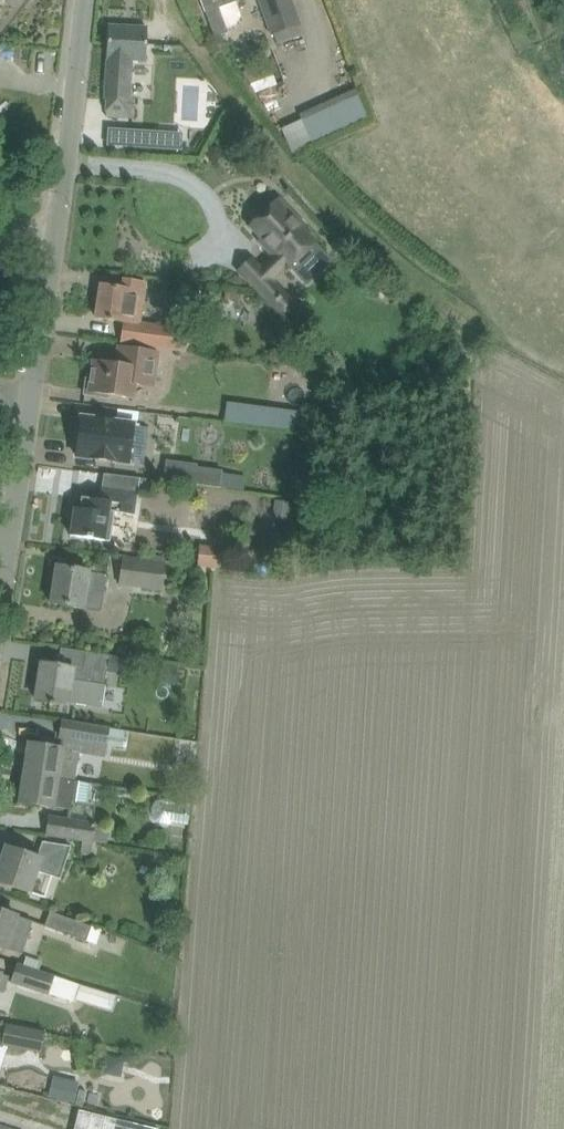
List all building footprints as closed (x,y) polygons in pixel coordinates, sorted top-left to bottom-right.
[(237,2),(236,0),(201,0),(215,37),(228,32),(227,29),(236,25),(241,15),(237,2)] [(265,14),(273,34),(274,34),(277,44),(302,35),(298,25),(299,24),(291,0),(260,0),(265,14)] [(109,26),(108,44),(106,94),(108,94),(107,111),(107,116),(134,117),(135,99),(128,99),(130,61),(145,61),(146,51),(147,27),(109,26)] [(359,95),(337,105),(347,128),(369,118),(359,95)] [(132,130),(131,147),(157,149),(159,131),(132,130)] [(279,197),(249,226),(260,238),(257,241),(272,256),(259,269),(266,276),(254,288),(271,306),(276,301),(278,303),(281,299),(280,298),(285,293),(273,281),(285,269),(287,271),(295,263),(299,267),(314,252),(311,248),(317,242),(304,229),(306,226),(279,197)] [(121,343),(186,352),(190,329),(140,322),(146,283),(124,280),(123,289),(101,285),(96,318),(124,322),(121,343)] [(240,289),(225,287),(224,300),(238,301),(240,289)] [(87,374),(84,394),(109,398),(109,395),(133,398),(135,385),(135,384),(141,385),(142,379),(155,381),(159,352),(141,350),(119,346),(116,365),(93,361),(91,375),(87,374)] [(272,348),(269,361),(279,363),(281,350),(272,348)] [(262,408),(260,426),(320,434),(323,415),(262,408)] [(79,439),(76,456),(133,464),(135,449),(145,450),(148,428),(134,426),(134,424),(114,421),(112,418),(99,417),(96,419),(81,417),(81,421),(78,423),(77,437),(79,439)] [(197,467),(197,465),(166,460),(164,481),(220,488),(222,471),(197,467)] [(70,536),(92,539),(110,542),(114,512),(135,516),(138,492),(102,487),(100,500),(76,496),(70,536)] [(252,505),(253,496),(245,495),(243,504),(252,505)] [(289,518),(292,500),(274,498),(272,516),(289,518)] [(197,566),(219,568),(219,567),(223,567),(225,548),(199,545),(197,566)] [(119,585),(161,590),(165,562),(122,557),(119,585)] [(51,604),(73,607),(82,609),(85,591),(103,593),(106,575),(88,572),(79,570),(57,566),(51,604)] [(42,664),(36,701),(58,704),(67,706),(67,702),(100,708),(104,685),(107,666),(138,671),(140,660),(108,656),(73,650),(70,668),(65,667),(63,667),(42,664)] [(29,743),(25,773),(58,778),(75,780),(79,753),(80,750),(106,754),(108,745),(122,748),(125,732),(82,724),(79,743),(63,740),(61,749),(51,747),(29,743)] [(58,778),(25,773),(20,803),(42,806),(53,808),(53,807),(69,810),(70,802),(88,805),(92,783),(75,780),(58,778)] [(152,809),(152,811),(152,812),(152,813),(152,814),(153,815),(153,816),(154,817),(154,818),(155,819),(155,820),(156,820),(157,821),(158,822),(159,822),(160,823),(161,823),(162,823),(163,823),(164,824),(165,823),(166,823),(168,823),(169,823),(170,822),(171,822),(172,821),(189,824),(192,803),(162,799),(161,799),(160,799),(159,800),(158,800),(157,801),(156,802),(155,802),(154,803),(154,804),(153,805),(153,806),(152,807),(152,808),(152,809)] [(46,834),(82,841),(93,841),(107,844),(110,827),(49,816),(46,834)] [(93,841),(82,841),(80,852),(91,853),(93,841)] [(64,846),(42,842),(37,857),(7,847),(0,866),(0,883),(16,888),(29,892),(35,871),(59,879),(70,847),(64,846)] [(22,955),(33,921),(0,910),(0,948),(4,949),(5,949),(22,955)] [(45,926),(86,940),(85,944),(94,947),(95,944),(97,944),(102,930),(50,911),(45,926)] [(74,999),(111,1010),(116,992),(81,982),(80,985),(53,977),(18,965),(13,981),(48,993),(74,1001),(74,999)] [(0,974),(0,992),(4,993),(10,977),(1,974),(0,974)] [(8,1046),(41,1053),(45,1032),(0,1024),(0,1071),(8,1046)] [(54,1076),(48,1098),(82,1107),(86,1092),(77,1090),(79,1083),(54,1076)]
